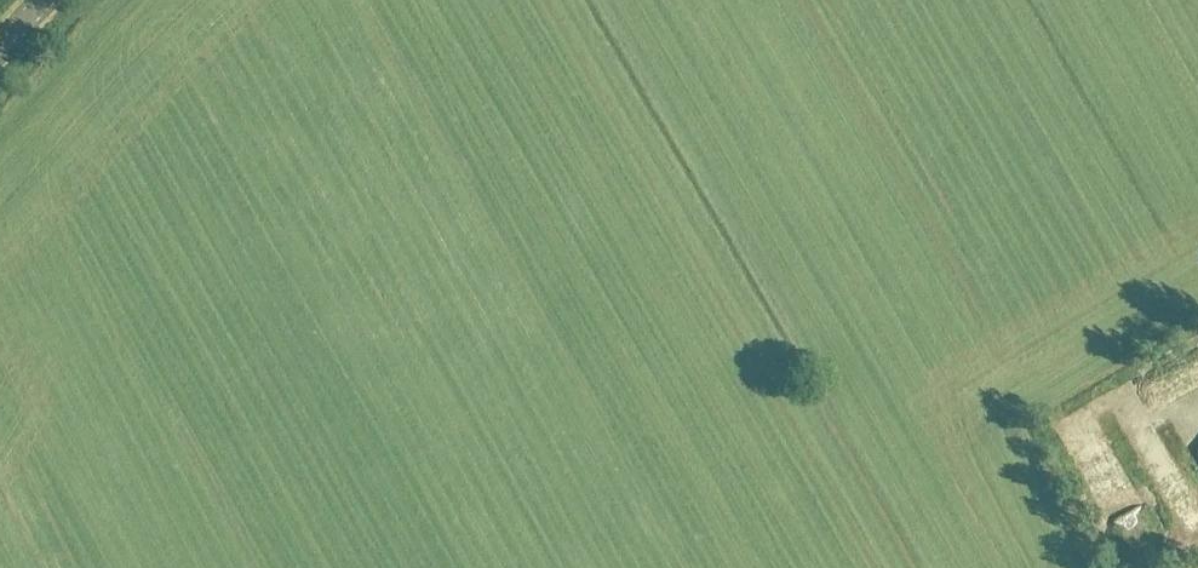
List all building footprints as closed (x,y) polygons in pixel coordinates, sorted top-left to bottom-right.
[(1177,498),(1197,534),(1197,502),(1191,490),(1177,498)]
